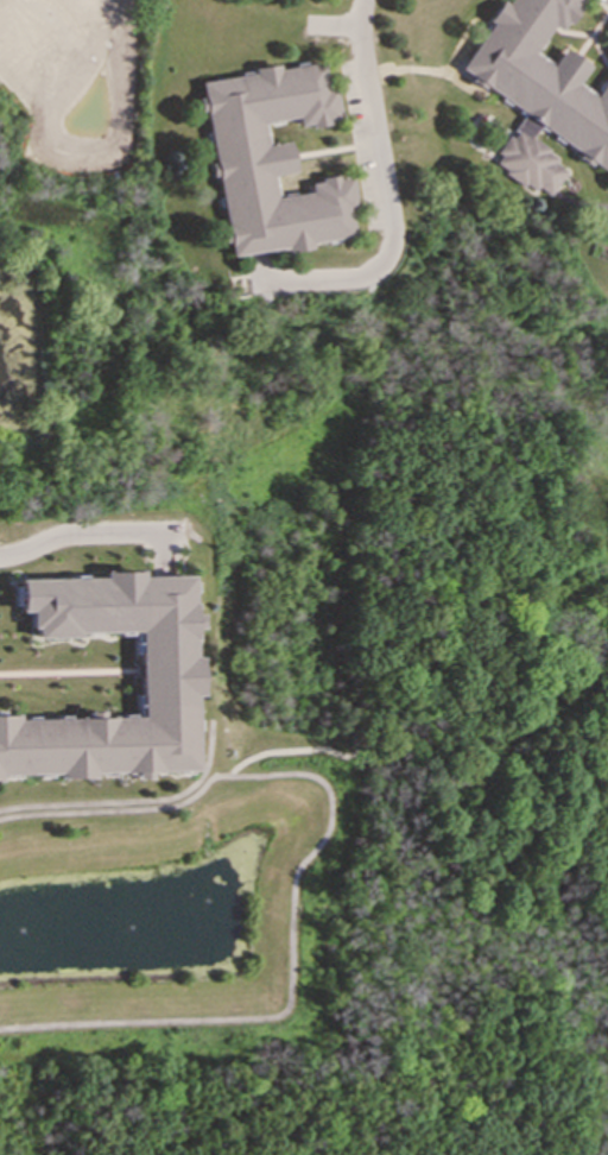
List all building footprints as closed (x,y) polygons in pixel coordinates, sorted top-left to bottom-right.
[(607,167),(607,73),(593,96),(575,84),(588,65),(562,48),(550,64),(532,52),(551,24),(560,31),(580,0),(504,0),(457,70),(522,113),(507,135),(489,162),(544,198),(565,166),(527,140),(536,126),(604,172),(607,167)] [(225,256),(282,248),(283,252),(308,249),(307,242),(353,236),(345,175),(305,181),(307,192),(272,197),(269,175),(292,172),(287,141),(264,144),(262,122),(295,118),(296,126),(307,124),(308,126),(334,122),(325,62),(278,68),(198,80),(201,96),(196,97),(198,111),(205,110),(225,256)] [(190,574),(17,578),(18,611),(30,611),(30,635),(134,633),(137,715),(0,718),(0,776),(194,771),(190,574)]
